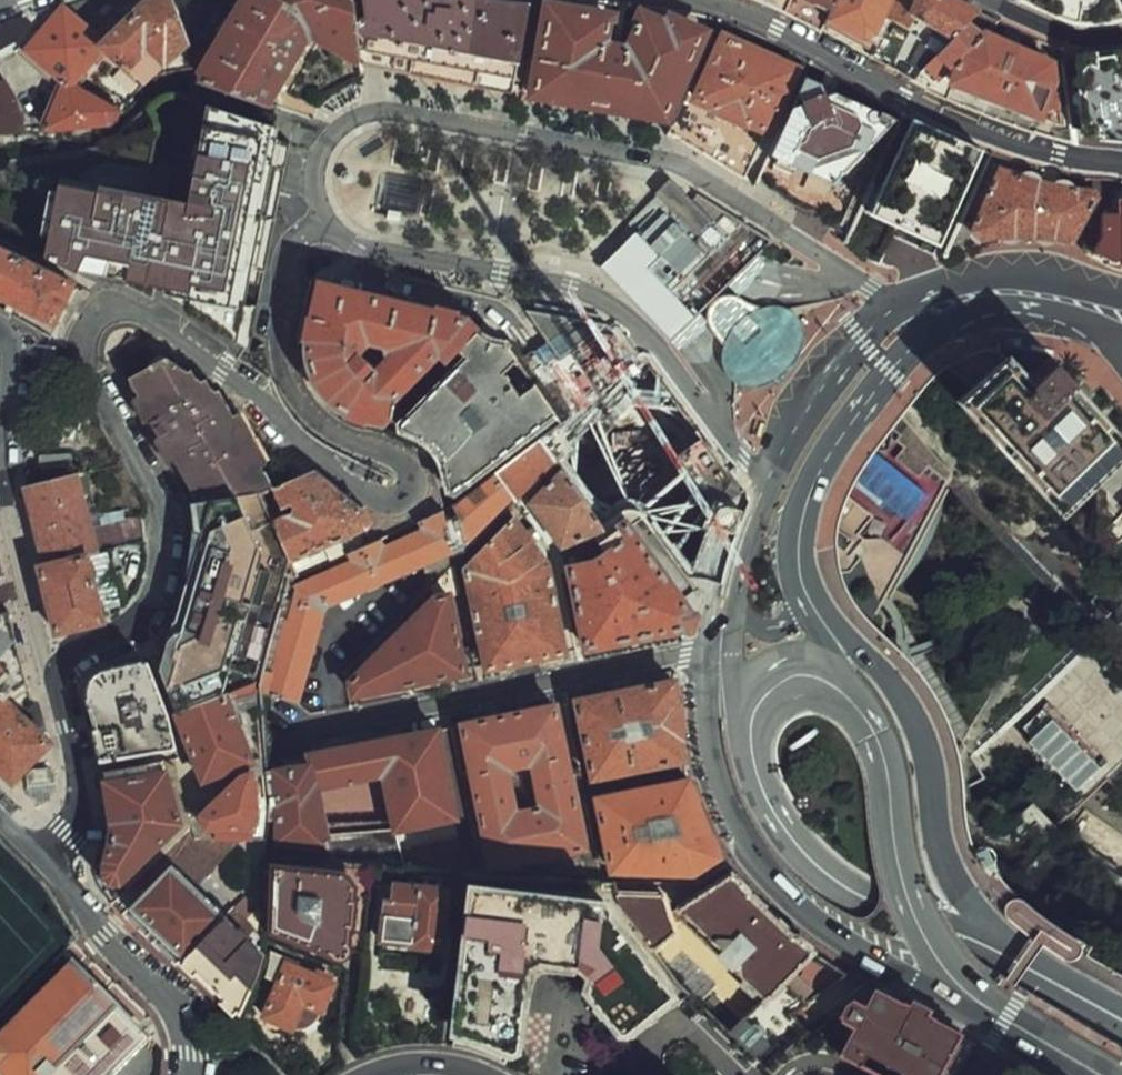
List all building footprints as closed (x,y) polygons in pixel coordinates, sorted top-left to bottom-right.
[(95,44),(101,48),(112,57),(91,82),(123,101),(143,80),(187,41),(172,0),(143,0),(117,22),(105,12),(88,29),(99,39),(95,44)] [(355,25),(351,0),(282,0),(281,2),(278,0),(241,0),(201,70),(204,79),(265,100),(280,75),(306,28),(359,57),(355,25)] [(355,25),(359,57),(427,70),(512,85),(526,2),(505,0),(363,0),(365,24),(355,25)] [(819,30),(825,15),(833,0),(761,0),(819,30)] [(884,19),(886,16),(879,13),(885,0),(833,0),(825,15),(878,36),(884,19)] [(978,10),(956,0),(893,0),(886,16),(884,19),(906,28),(910,18),(949,38),(978,10)] [(1092,21),(1121,9),(1121,0),(1044,0),(1092,21)] [(547,4),(533,89),(600,102),(662,113),(707,14),(646,1),(634,27),(609,23),(609,15),(547,4)] [(88,29),(61,7),(21,44),(15,38),(0,45),(0,57),(13,50),(25,55),(28,52),(49,69),(44,76),(54,85),(58,77),(69,86),(71,83),(74,79),(101,48),(95,44),(99,39),(88,29)] [(949,38),(907,77),(927,88),(988,30),(998,19),(978,10),(949,38)] [(0,20),(0,45),(15,38),(31,20),(24,11),(0,20)] [(906,28),(884,19),(878,36),(869,57),(907,77),(949,38),(910,18),(906,28)] [(1060,79),(1057,60),(995,32),(948,75),(951,79),(950,85),(1043,123),(1067,127),(1058,91),(1060,79)] [(695,93),(685,88),(673,115),(665,132),(694,146),(742,178),(792,68),(721,35),(695,93)] [(1077,62),(1082,132),(1100,132),(1100,139),(1121,140),(1121,64),(1100,67),(1098,60),(1077,62)] [(0,75),(0,131),(20,130),(17,116),(13,103),(8,90),(0,75)] [(47,123),(45,129),(104,121),(116,108),(71,83),(69,86),(58,77),(54,85),(60,89),(47,123)] [(769,161),(758,187),(798,212),(892,124),(809,85),(802,100),(807,112),(795,117),(775,163),(769,161)] [(59,174),(42,254),(75,269),(76,267),(188,290),(185,306),(248,349),(271,235),(282,180),(286,161),(290,140),(270,135),(272,124),(207,103),(200,138),(194,137),(187,173),(192,174),(187,199),(161,193),(160,190),(155,180),(149,173),(141,167),(111,160),(102,161),(93,164),(85,169),(78,177),(59,174)] [(987,168),(912,136),(882,205),(957,237),(987,168)] [(1102,200),(1003,169),(975,240),(987,248),(1027,244),(1077,247),(1102,200)] [(1029,700),(1085,647),(1047,597),(1040,588),(955,479),(911,426),(923,405),(778,247),(678,179),(593,266),(678,352),(752,403),(844,489),(971,754),(1029,700)] [(57,324),(62,325),(73,310),(60,303),(71,279),(15,250),(0,244),(0,295),(57,324)] [(81,285),(71,279),(60,303),(70,308),(74,299),(81,285)] [(475,329),(467,319),(320,282),(306,336),(306,356),(311,370),(322,388),(337,404),(351,412),(361,416),(372,420),(383,421),(387,422),(391,418),(391,404),(438,355),(446,360),(457,349),(475,329)] [(565,314),(523,308),(559,356),(606,321),(565,314)] [(540,435),(560,421),(503,341),(490,339),(478,332),(475,329),(457,349),(463,355),(396,424),(422,438),(432,447),(435,451),(439,457),(446,476),(450,500),(491,470),(540,435)] [(220,497),(236,495),(260,491),(271,486),(297,473),(274,459),(246,424),(222,398),(210,388),(130,332),(113,354),(130,366),(124,375),(150,421),(148,422),(158,438),(168,432),(171,437),(173,441),(165,445),(196,501),(220,497)] [(958,406),(1061,511),(1121,451),(1121,416),(1070,364),(1051,382),(1017,348),(958,406)] [(556,458),(540,435),(491,470),(513,501),(556,458)] [(285,512),(271,519),(288,557),(364,524),(365,515),(362,510),(333,486),(311,468),(297,473),(271,486),(277,499),(287,495),(288,499),(285,512)] [(446,513),(442,506),(418,517),(423,526),(381,545),(377,536),(350,548),(354,557),(289,588),(263,691),(293,699),(320,600),(449,546),(452,562),(513,501),(491,470),(450,500),(453,509),(446,513)] [(143,541),(141,517),(90,528),(75,472),(26,484),(31,504),(25,505),(37,555),(44,554),(47,563),(87,554),(143,541)] [(568,472),(531,510),(563,560),(612,538),(568,472)] [(158,664),(175,709),(212,695),(208,684),(214,663),(226,666),(231,651),(241,617),(246,619),(250,602),(247,601),(256,566),(259,553),(236,495),(220,497),(210,528),(200,525),(197,534),(208,537),(194,587),(195,592),(191,609),(192,611),(184,643),(176,641),(170,660),(160,658),(158,664)] [(220,497),(196,501),(189,501),(193,517),(192,533),(197,534),(200,525),(210,528),(220,497)] [(516,517),(469,570),(484,675),(568,656),(554,567),(516,517)] [(591,568),(569,572),(582,643),(597,652),(692,638),(688,621),(699,616),(636,524),(626,549),(611,562),(591,568)] [(208,537),(197,534),(192,551),(194,552),(186,578),(174,620),(172,619),(160,658),(170,660),(176,641),(184,643),(192,611),(191,609),(195,592),(194,587),(208,537)] [(100,612),(89,564),(87,554),(47,563),(40,564),(56,630),(102,620),(100,612)] [(89,564),(100,612),(106,608),(111,606),(117,604),(119,604),(107,559),(89,564)] [(247,601),(250,602),(259,604),(269,570),(256,566),(247,601)] [(433,595),(349,680),(352,703),(467,678),(454,592),(433,595)] [(231,651),(244,655),(259,604),(250,602),(246,619),(241,617),(231,651)] [(25,678),(9,614),(0,616),(0,770),(10,781),(48,740),(15,707),(3,696),(25,678)] [(94,729),(152,716),(165,713),(146,661),(124,661),(105,666),(101,668),(97,671),(93,675),(91,677),(87,689),(87,699),(94,729)] [(208,684),(212,695),(219,691),(226,666),(214,663),(208,684)] [(684,686),(576,700),(592,786),(687,777),(687,769),(694,768),(692,704),(685,705),(684,686)] [(223,690),(219,691),(212,695),(175,709),(201,776),(248,757),(223,690)] [(467,725),(487,875),(590,859),(566,708),(467,725)] [(153,723),(84,738),(89,761),(172,745),(165,713),(152,716),(153,723)] [(312,759),(287,762),(291,848),(342,846),(338,805),(353,803),(350,781),(410,775),(415,830),(477,824),(467,725),(310,741),(312,759)] [(180,820),(163,759),(103,770),(109,800),(111,823),(110,845),(104,868),(105,876),(109,881),(112,883),(118,880),(180,820)] [(274,766),(220,818),(224,832),(281,834),(274,766)] [(701,786),(596,799),(610,879),(694,882),(723,867),(701,786)] [(348,875),(275,869),(277,945),(341,970),(361,971),(359,939),(369,938),(367,893),(348,875)] [(201,896),(174,870),(126,912),(189,966),(182,974),(197,991),(204,984),(229,1007),(227,1021),(244,1028),(276,958),(287,965),(258,1018),(262,1034),(281,1039),(307,1035),(327,1021),(343,990),(341,970),(277,945),(253,945),(201,896)] [(387,949),(439,947),(438,878),(385,879),(387,949)] [(802,950),(730,879),(693,917),(766,987),(802,950)] [(475,890),(456,1047),(525,1074),(526,1074),(541,987),(585,990),(626,1043),(679,999),(605,907),(475,890)] [(152,1031),(117,997),(95,976),(76,957),(0,1032),(0,1069),(6,1074),(110,1074),(152,1031)] [(877,987),(866,1007),(843,995),(835,1010),(857,1022),(841,1053),(882,1074),(946,1074),(967,1037),(877,987)] [(758,1054),(775,1040),(752,1013),(735,1027),(758,1054)]
